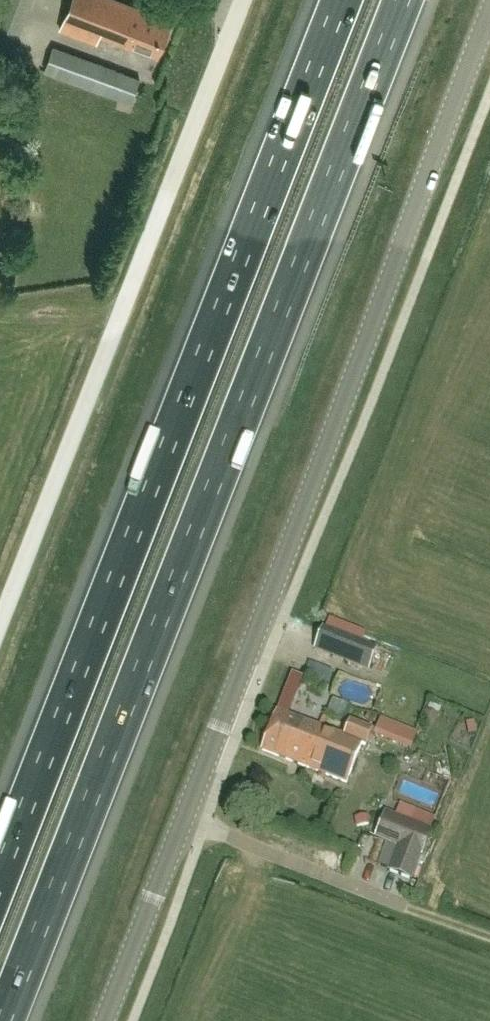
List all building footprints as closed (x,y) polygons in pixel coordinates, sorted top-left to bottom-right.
[(146,14),(147,11),(117,0),(71,0),(60,30),(94,43),(97,36),(132,49),(133,46),(158,56),(170,23),(146,14)] [(125,74),(54,48),(46,70),(117,96),(125,74)] [(377,647),(348,635),(324,625),(314,648),(368,670),(377,647)] [(331,696),(364,707),(371,686),(338,675),(331,696)] [(348,783),(363,744),(367,745),(373,728),(350,718),(343,736),(278,711),(262,751),(348,783)] [(423,856),(432,829),(385,811),(375,837),(397,846),(388,870),(412,880),(422,856),(423,856)] [(368,813),(354,816),(356,826),(370,823),(368,813)]
